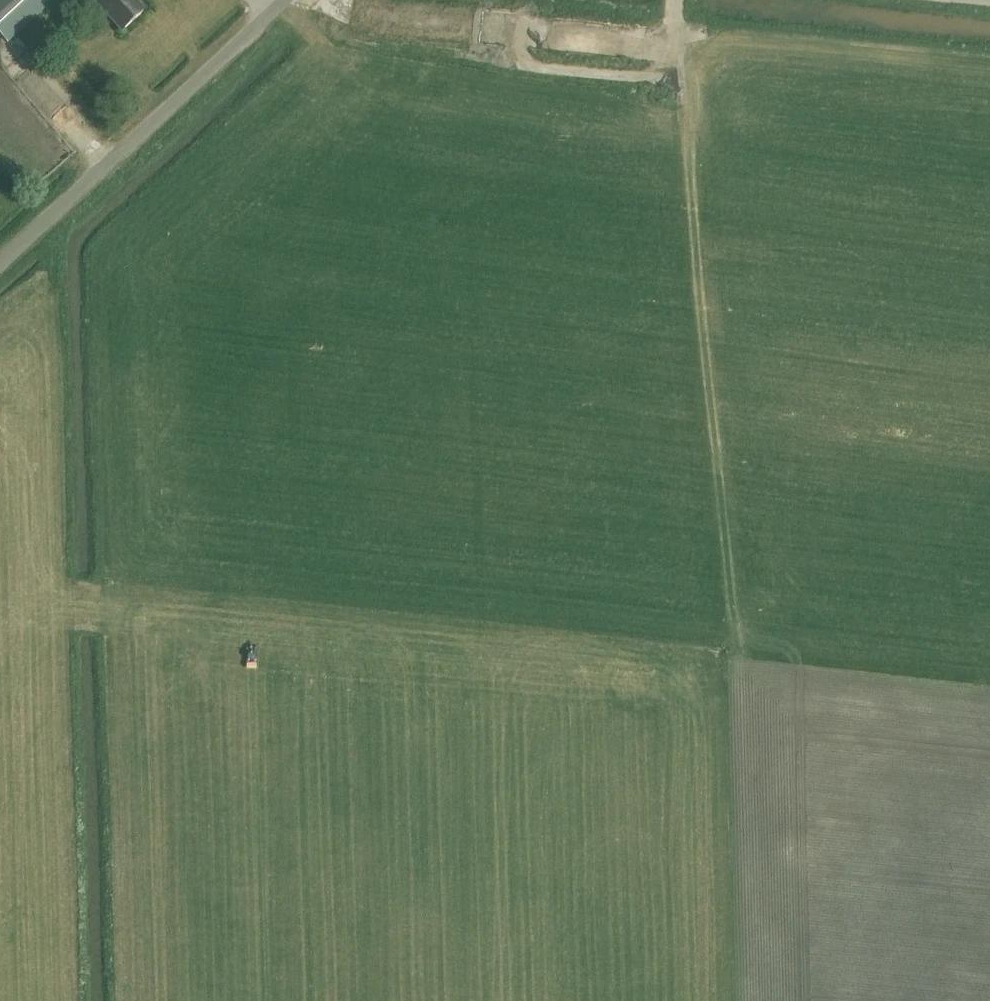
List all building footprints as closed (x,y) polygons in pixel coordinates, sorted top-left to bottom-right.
[(7,42),(53,0),(0,0),(0,34),(7,42)] [(122,31),(144,11),(134,0),(93,0),(122,31)]
